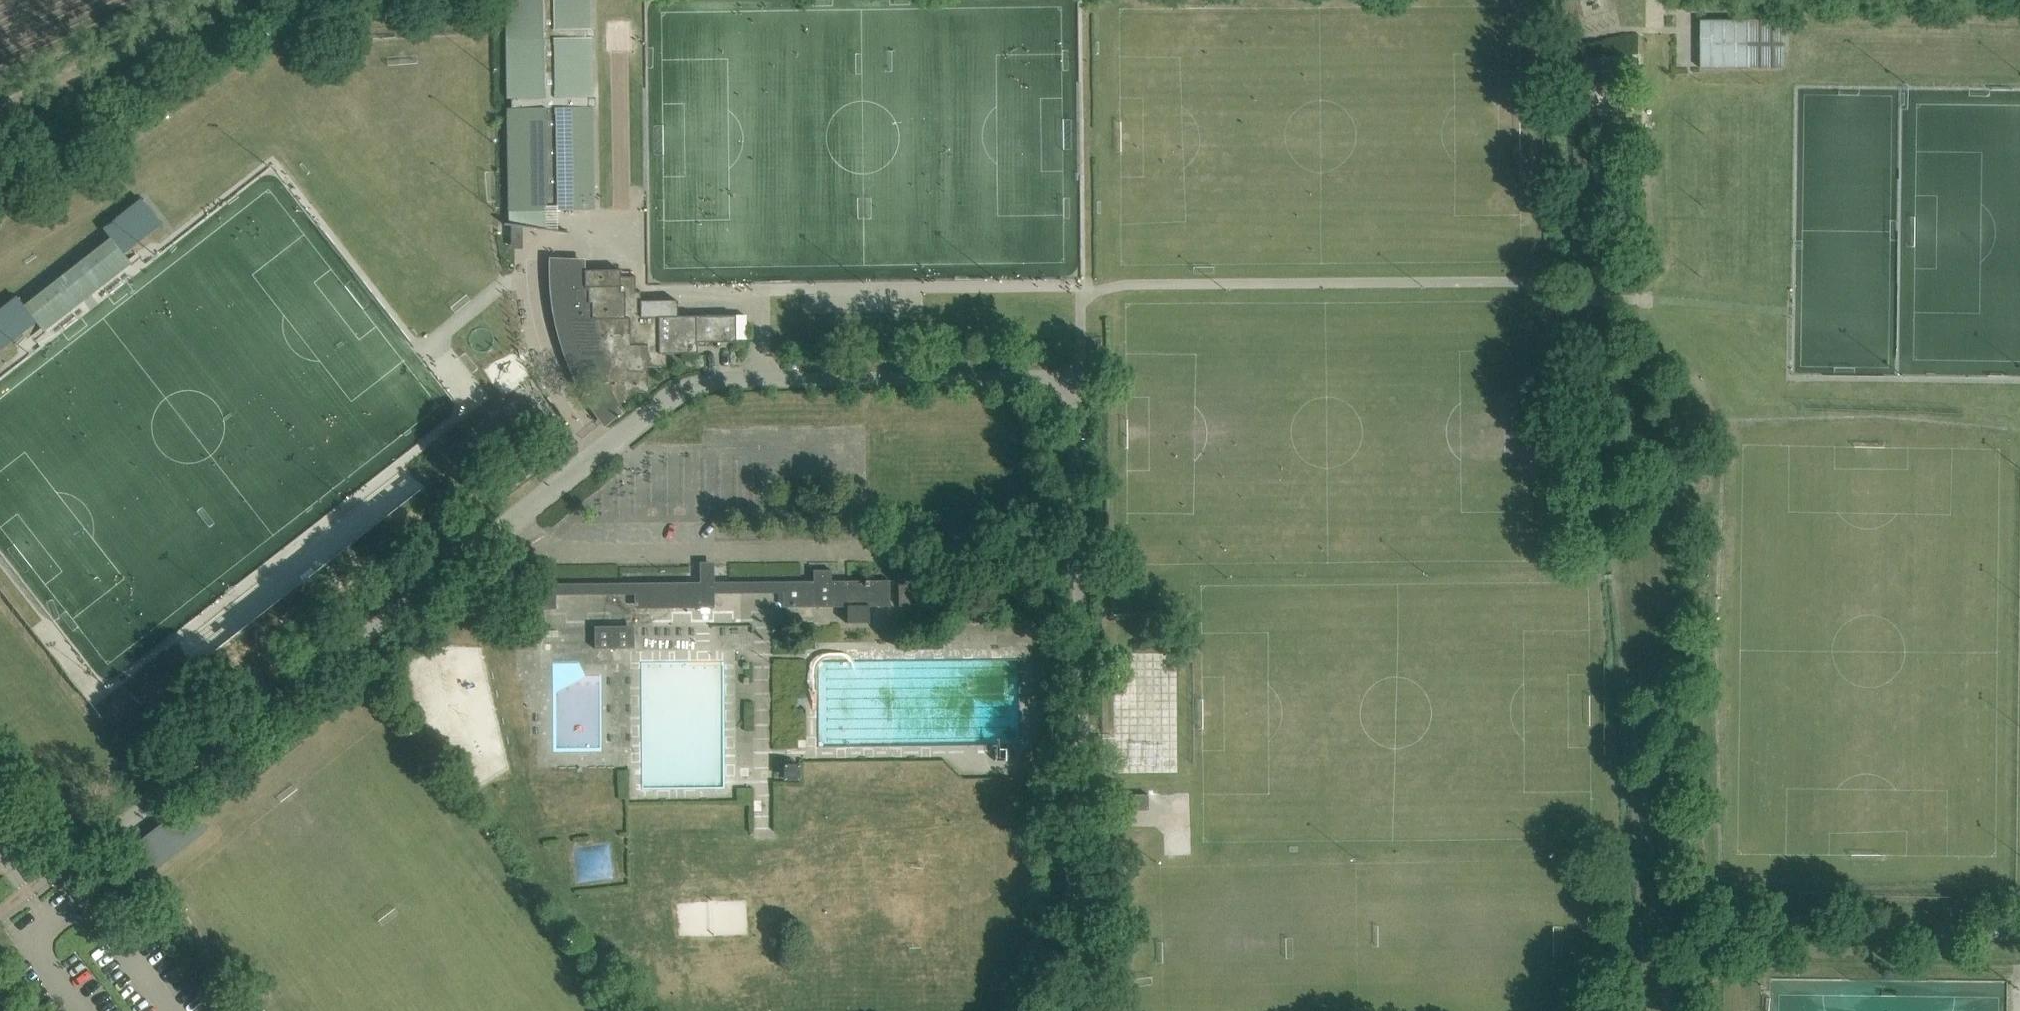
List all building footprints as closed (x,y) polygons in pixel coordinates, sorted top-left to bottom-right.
[(588,37),(588,29),(592,29),(591,0),(506,0),(506,39),(507,98),(512,98),(512,108),(508,108),(509,223),(505,222),(504,224),(569,233),(569,232),(546,228),(546,210),(594,210),(593,107),(596,107),(595,97),(594,97),(592,37),(588,37)] [(1785,19),(1701,19),(1701,68),(1785,68),(1785,19)] [(110,237),(71,267),(82,282),(93,296),(133,265),(132,263),(141,256),(138,252),(129,259),(119,248),(157,218),(144,202),(146,200),(145,199),(105,231),(104,231),(105,232),(106,231),(110,237)] [(621,276),(621,269),(583,270),(583,261),(563,260),(563,270),(563,279),(563,289),(564,298),(566,307),(567,317),(570,326),(572,335),(575,344),(578,353),(581,362),(585,371),(589,379),(594,387),(599,396),(604,403),(610,412),(618,406),(618,405),(636,391),(648,391),(648,373),(648,366),(667,366),(667,353),(698,353),(698,342),(737,342),(737,315),(678,316),(677,300),(641,301),(641,290),(636,290),(636,275),(621,276)] [(0,312),(0,341),(31,316),(41,328),(31,335),(35,339),(44,332),(45,333),(85,302),(74,288),(63,274),(23,305),(19,299),(20,298),(19,297),(0,312)] [(715,596),(714,576),(714,561),(699,561),(700,576),(700,582),(536,583),(537,609),(557,609),(556,595),(635,594),(635,608),(715,608),(715,596)] [(814,581),(726,582),(726,591),(727,593),(783,592),(783,607),(786,607),(847,606),(847,623),(870,623),(869,606),(890,606),(890,600),(890,580),(832,581),(832,569),(814,570),(814,581)] [(913,572),(899,572),(899,600),(899,606),(913,606),(913,600),(913,581),(913,580),(913,572)] [(595,649),(631,649),(635,648),(634,625),(595,626),(595,649)] [(784,780),(801,780),(801,764),(784,764),(784,780)] [(1149,794),(1123,794),(1123,810),(1149,810),(1149,794)] [(206,829),(193,812),(186,804),(122,854),(142,879),(206,829)]
